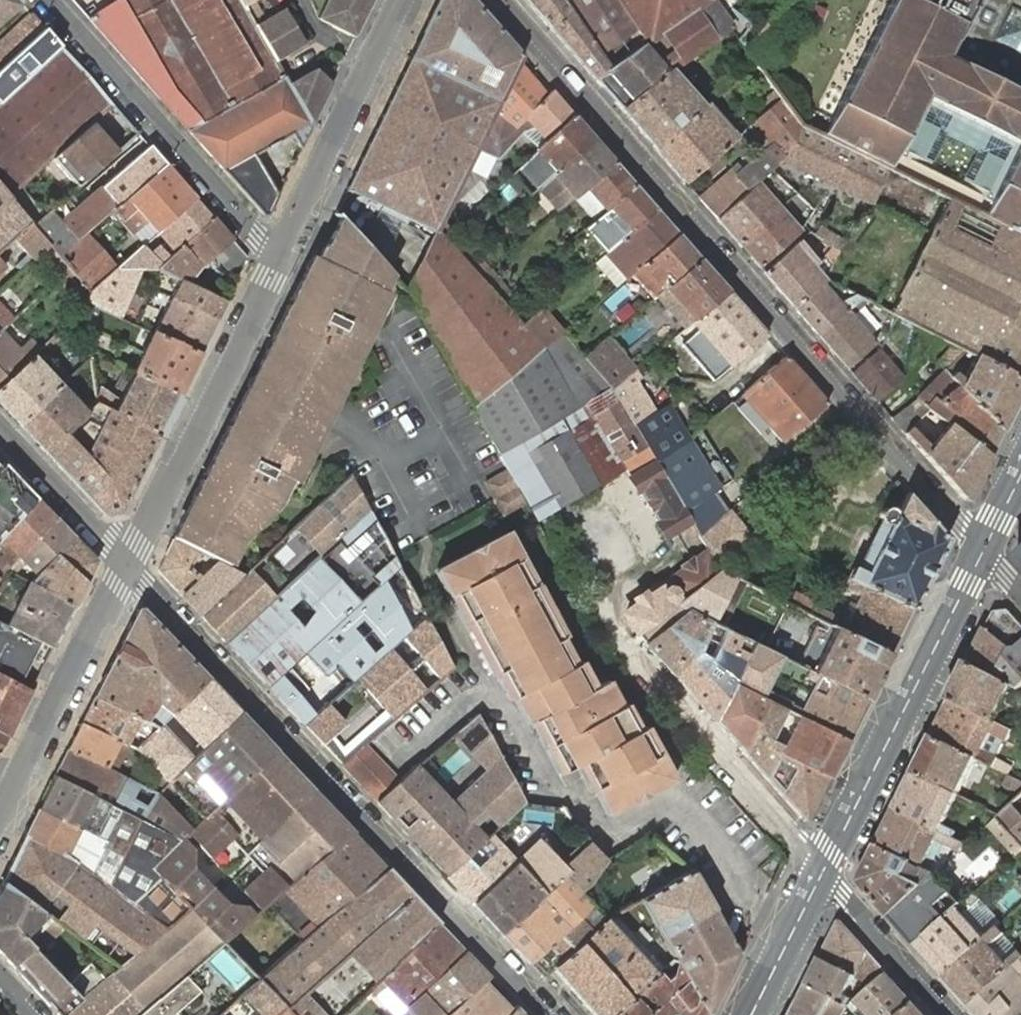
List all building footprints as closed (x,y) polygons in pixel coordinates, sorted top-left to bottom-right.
[(17,7),(22,3),(19,0),(0,0),(0,22),(17,7)] [(160,98),(193,79),(199,92),(217,82),(223,92),(238,84),(235,79),(262,63),(272,82),(283,75),(276,62),(255,26),(252,20),(240,0),(117,0),(88,18),(160,98)] [(317,20),(354,38),(373,0),(327,0),(317,20)] [(409,58),(500,101),(519,63),(522,56),(473,0),(438,0),(409,58)] [(549,28),(570,10),(563,0),(525,0),(549,28)] [(609,68),(647,42),(646,40),(619,0),(563,0),(570,10),(609,68)] [(730,29),(722,16),(710,0),(703,0),(646,40),(647,42),(609,68),(595,80),(620,109),(662,75),(664,73),(668,69),(730,29)] [(646,40),(703,0),(619,0),(646,40)] [(722,16),(735,0),(710,0),(722,16)] [(821,135),(888,168),(947,197),(1020,233),(1020,0),(888,0),(821,135)] [(285,9),(255,26),(276,62),(305,44),(285,9)] [(549,28),(595,80),(609,68),(570,10),(549,28)] [(44,28),(31,14),(27,18),(0,43),(0,69),(44,28)] [(44,28),(0,69),(0,101),(60,46),(44,28)] [(113,105),(60,46),(0,101),(0,190),(6,197),(48,161),(92,124),(113,105)] [(500,101),(409,58),(345,188),(436,232),(437,232),(438,230),(457,191),(471,161),(476,150),(500,101)] [(263,215),(268,214),(277,194),(254,154),(291,133),(300,148),(312,124),(289,84),(283,75),(272,82),(262,63),(235,79),(238,84),(223,92),(217,82),(199,92),(193,79),(160,98),(263,215)] [(548,96),(519,63),(500,101),(476,150),(500,160),(524,131),(532,129),(544,141),(573,114),(553,91),(548,96)] [(312,124),(332,83),(315,69),(289,84),(312,124)] [(655,149),(702,108),(685,89),(681,92),(664,73),(662,75),(620,109),(655,149)] [(782,159),(800,125),(781,98),(754,121),(775,146),(760,159),(770,170),(782,159)] [(709,102),(702,108),(725,134),(732,129),(709,102)] [(725,134),(702,108),(655,149),(685,183),(703,167),(714,157),(738,136),(732,129),(725,134)] [(594,137),(573,114),(544,141),(530,154),(536,160),(542,155),(545,160),(547,158),(558,170),(594,137)] [(74,190),(117,152),(92,124),(48,161),(74,190)] [(871,204),(888,168),(821,135),(800,125),(782,159),(871,204)] [(586,187),(615,162),(594,137),(558,170),(537,190),(556,212),(586,187)] [(111,208),(164,163),(149,147),(103,187),(61,223),(51,210),(32,226),(49,245),(58,256),(85,232),(111,208)] [(730,175),(745,192),(757,182),(770,170),(760,159),(767,152),(762,147),(730,175)] [(714,157),(703,167),(712,178),(723,167),(714,157)] [(473,210),(499,184),(471,161),(457,191),(473,210)] [(635,184),(615,162),(586,187),(606,210),(635,184)] [(134,234),(149,221),(159,232),(196,199),(164,163),(111,208),(134,234)] [(721,179),(738,198),(745,192),(730,175),(728,173),(721,179)] [(74,190),(51,210),(61,223),(101,188),(90,176),(74,190)] [(699,198),(716,218),(738,198),(721,179),(699,198)] [(716,218),(738,243),(778,207),(757,182),(745,192),(738,198),(716,218)] [(584,229),(604,254),(657,209),(635,184),(606,210),(584,229)] [(436,232),(345,188),(334,212),(338,217),(385,269),(389,273),(405,292),(406,291),(473,408),(543,348),(521,324),(500,299),(480,277),(462,257),(445,239),(438,230),(437,232),(436,232)] [(0,190),(0,248),(13,237),(29,222),(6,197),(0,190)] [(947,197),(929,234),(890,311),(954,344),(965,350),(975,355),(1020,379),(1020,233),(947,197)] [(176,252),(213,219),(196,199),(159,232),(162,236),(165,240),(176,252)] [(738,243),(759,267),(799,231),(778,207),(738,243)] [(679,234),(657,209),(604,254),(626,278),(634,272),(644,264),(679,234)] [(287,309),(274,337),(277,338),(301,383),(318,415),(327,397),(381,288),(376,286),(385,269),(338,217),(319,258),(313,255),(293,297),(299,299),(300,302),(295,311),(293,312),(287,309)] [(231,271),(247,257),(231,238),(213,219),(176,252),(169,258),(160,266),(157,269),(171,276),(179,279),(187,283),(201,266),(219,249),(227,258),(222,262),(231,271)] [(38,254),(49,245),(32,226),(29,222),(13,237),(25,251),(10,264),(18,273),(32,259),(38,254)] [(835,248),(839,250),(846,241),(822,226),(815,236),(835,248)] [(114,269),(117,267),(85,232),(58,256),(68,267),(89,291),(91,289),(114,269)] [(794,307),(823,281),(826,279),(815,266),(819,263),(804,245),(815,236),(809,232),(764,273),(794,307)] [(700,258),(679,234),(644,264),(634,272),(655,296),(656,296),(665,288),(666,287),(700,258)] [(149,254),(141,245),(117,267),(114,269),(141,269),(150,269),(157,269),(160,266),(169,258),(165,254),(162,251),(158,246),(157,247),(154,244),(149,247),(153,251),(149,254)] [(49,245),(38,254),(57,277),(68,267),(58,256),(49,245)] [(832,264),(836,257),(839,250),(835,248),(827,260),(832,264)] [(471,250),(462,257),(480,277),(489,270),(471,250)] [(626,278),(604,254),(595,261),(616,286),(626,278)] [(729,290),(700,258),(666,287),(665,288),(656,296),(685,328),(694,319),(695,319),(729,290)] [(68,267),(57,277),(78,301),(80,299),(89,291),(68,267)] [(491,268),(489,270),(480,277),(500,299),(509,292),(491,268)] [(141,269),(114,269),(91,289),(86,301),(120,317),(153,333),(199,353),(217,318),(171,297),(156,326),(123,311),(137,279),(138,277),(141,269)] [(150,269),(141,269),(138,277),(148,277),(150,269)] [(381,288),(389,273),(385,269),(376,286),(381,288)] [(225,301),(187,283),(179,279),(177,284),(175,289),(171,297),(217,318),(225,301)] [(847,310),(860,296),(855,294),(841,302),(823,281),(794,307),(819,335),(847,310)] [(514,288),(509,292),(500,299),(521,324),(529,317),(513,297),(517,293),(516,291),(523,285),(521,282),(514,288)] [(318,415),(321,422),(386,291),(381,288),(327,397),(318,415)] [(767,334),(729,290),(695,319),(694,319),(701,327),(682,344),(714,380),(767,334)] [(293,297),(287,309),(293,312),(295,311),(300,302),(299,299),(293,297)] [(2,330),(13,319),(0,305),(0,332),(2,330)] [(77,325),(85,324),(82,308),(75,314),(77,325)] [(876,343),(847,310),(819,335),(847,368),(876,343)] [(535,312),(529,317),(521,324),(543,348),(544,349),(558,337),(535,312)] [(595,349),(572,323),(561,333),(562,334),(584,359),(595,349)] [(24,363),(28,359),(2,330),(0,332),(0,386),(24,363)] [(135,371),(179,393),(199,353),(153,333),(135,371)] [(562,334),(558,337),(544,349),(543,348),(473,408),(499,456),(525,440),(610,388),(584,359),(562,334)] [(214,457),(174,538),(216,560),(229,548),(235,537),(239,539),(273,506),(287,479),(315,422),(318,415),(301,383),(277,338),(274,337),(261,364),(248,389),(221,444),(224,447),(226,449),(221,459),(218,460),(214,457)] [(946,371),(965,350),(954,344),(937,363),(946,371)] [(62,384),(50,371),(47,367),(39,359),(42,356),(47,351),(42,346),(34,354),(28,359),(24,363),(0,386),(0,403),(19,424),(62,384)] [(600,346),(595,349),(584,359),(610,388),(611,390),(627,376),(600,346)] [(95,360),(99,354),(89,349),(90,358),(95,360)] [(894,369),(877,350),(851,373),(875,400),(887,389),(881,381),(894,369)] [(827,403),(786,355),(743,391),(758,408),(762,412),(771,423),(768,425),(783,442),(827,403)] [(1020,388),(1020,379),(975,355),(963,380),(955,372),(950,377),(1000,430),(1020,388)] [(636,369),(627,376),(611,390),(633,424),(655,411),(637,381),(642,378),(636,369)] [(881,381),(887,389),(901,378),(894,369),(881,381)] [(159,435),(179,393),(135,371),(129,383),(120,378),(116,385),(121,387),(125,390),(123,394),(120,399),(100,386),(97,402),(108,408),(114,411),(159,435)] [(988,455),(1000,430),(950,377),(945,372),(917,399),(929,408),(949,424),(988,455)] [(87,411),(62,384),(19,424),(45,451),(64,433),(71,427),(87,411)] [(542,469),(558,495),(593,475),(580,453),(589,447),(606,438),(619,460),(620,460),(645,445),(633,424),(611,390),(610,388),(525,440),(542,469)] [(965,499),(988,455),(949,424),(930,447),(911,426),(929,408),(917,399),(917,398),(890,418),(963,499),(965,499)] [(120,513),(159,435),(114,411),(108,408),(97,402),(91,408),(105,414),(85,454),(69,438),(76,432),(71,427),(64,433),(45,451),(105,515),(120,513)] [(667,404),(655,411),(633,424),(645,445),(684,511),(715,491),(719,489),(667,404)] [(292,481),(321,422),(318,415),(315,422),(287,479),(292,481)] [(593,475),(558,495),(530,511),(535,519),(625,469),(620,460),(619,460),(606,438),(589,447),(580,453),(593,475)] [(524,501),(530,511),(558,495),(542,469),(525,440),(499,456),(507,469),(516,485),(516,486),(524,501)] [(221,444),(214,457),(218,460),(221,459),(226,449),(224,447),(221,444)] [(690,522),(684,511),(645,445),(620,460),(625,469),(630,477),(629,478),(637,492),(640,491),(658,521),(656,523),(664,537),(679,529),(690,522)] [(3,462),(0,465),(0,539),(37,499),(3,462)] [(484,482),(494,499),(515,487),(516,486),(516,485),(507,469),(484,482)] [(243,574),(200,615),(225,642),(369,511),(350,474),(349,475),(256,562),(243,574)] [(515,487),(494,499),(503,514),(524,501),(516,486),(515,487)] [(728,510),(715,491),(684,511),(690,522),(698,535),(728,510)] [(946,538),(906,492),(902,497),(895,510),(893,510),(890,507),(886,506),(882,508),(878,512),(878,518),(880,522),(883,524),(888,525),(863,573),(851,567),(846,577),(863,585),(911,608),(946,538)] [(37,499),(0,539),(0,575),(5,570),(16,559),(54,517),(37,499)] [(753,543),(728,510),(698,535),(709,550),(707,551),(717,571),(719,570),(753,543)] [(369,511),(225,642),(234,651),(267,686),(398,566),(392,554),(369,511)] [(73,537),(54,517),(16,559),(5,570),(13,574),(22,565),(28,569),(20,578),(29,583),(31,583),(36,577),(56,556),(73,537)] [(612,813),(669,782),(641,729),(638,731),(629,716),(622,720),(602,683),(589,690),(576,664),(570,667),(556,641),(560,639),(531,587),(530,587),(502,535),(439,569),(496,674),(499,672),(513,697),(517,695),(532,722),(535,721),(562,773),(580,763),(594,790),(598,787),(612,813)] [(31,583),(73,606),(85,582),(96,561),(73,537),(56,556),(36,577),(31,583)] [(218,561),(225,565),(239,539),(235,537),(229,548),(216,560),(218,561)] [(182,596),(200,615),(243,574),(225,565),(218,561),(216,560),(174,538),(165,554),(189,576),(193,571),(197,574),(193,578),(198,583),(182,596)] [(707,551),(698,557),(671,578),(673,582),(661,590),(660,588),(647,598),(644,594),(635,600),(638,604),(624,614),(638,633),(717,571),(707,551)] [(158,571),(182,596),(198,583),(193,578),(197,574),(193,571),(189,576),(165,554),(158,569),(158,571)] [(267,686),(268,688),(303,725),(425,617),(398,566),(267,686)] [(863,585),(846,577),(831,569),(826,579),(842,586),(859,595),(854,605),(851,611),(847,621),(816,606),(812,604),(812,603),(792,592),(787,604),(814,618),(834,627),(842,631),(888,653),(911,608),(863,585)] [(717,571),(638,633),(637,634),(644,642),(686,610),(713,624),(734,577),(719,570),(717,571)] [(29,583),(7,626),(10,627),(35,639),(53,648),(73,606),(31,583),(29,583)] [(986,628),(1009,647),(1020,637),(1020,623),(1009,609),(994,611),(986,628)] [(117,653),(95,696),(131,714),(156,727),(207,679),(142,610),(138,610),(117,653)] [(697,701),(713,720),(732,684),(731,683),(752,643),(751,643),(713,624),(686,610),(644,642),(662,662),(680,682),(697,701)] [(341,764),(364,744),(452,667),(425,617),(303,725),(341,764)] [(14,682),(35,639),(10,627),(7,626),(0,622),(0,675),(14,682)] [(815,674),(866,699),(888,653),(842,631),(834,627),(811,671),(815,674)] [(1009,647),(986,628),(968,663),(995,677),(1012,649),(1009,647)] [(1009,647),(1012,649),(995,677),(1014,687),(1019,689),(1020,687),(1020,637),(1009,647)] [(732,684),(759,697),(763,690),(776,664),(780,657),(752,643),(731,683),(732,684)] [(995,677),(968,663),(953,693),(995,722),(1014,687),(995,677)] [(795,715),(845,740),(866,699),(815,674),(811,671),(805,668),(801,676),(787,703),(763,690),(759,697),(766,701),(784,710),(795,715)] [(31,691),(14,682),(0,675),(0,731),(9,736),(31,691)] [(207,679),(156,727),(145,738),(135,748),(154,769),(167,782),(240,713),(207,679)] [(747,739),(766,701),(759,697),(732,684),(713,720),(741,751),(747,739)] [(1012,730),(995,722),(953,693),(932,736),(976,759),(993,767),(997,769),(1000,763),(995,761),(997,758),(995,757),(1002,744),(1004,739),(1006,740),(1012,730)] [(131,714),(95,696),(81,723),(118,741),(126,745),(135,748),(145,738),(156,727),(131,714)] [(827,777),(845,740),(795,715),(784,710),(766,701),(747,739),(827,777)] [(240,782),(274,750),(240,713),(167,782),(201,818),(240,782)] [(446,876),(524,802),(511,778),(477,715),(419,764),(399,781),(376,801),(446,876)] [(118,741),(81,723),(68,749),(104,767),(118,741)] [(9,736),(0,731),(0,754),(9,736)] [(932,736),(914,772),(958,795),(976,759),(932,736)] [(803,820),(806,820),(827,777),(747,739),(741,751),(803,820)] [(376,801),(399,781),(364,744),(341,764),(376,801)] [(68,749),(54,777),(109,805),(112,806),(121,811),(156,828),(179,840),(190,829),(157,793),(154,791),(138,784),(137,783),(127,778),(104,767),(68,749)] [(298,774),(274,750),(240,782),(201,818),(190,829),(186,833),(211,859),(230,841),(244,855),(312,790),(298,774)] [(154,769),(138,784),(154,791),(157,793),(167,782),(154,769)] [(914,772),(895,809),(942,832),(955,839),(968,845),(973,841),(945,826),(958,795),(914,772)] [(1020,789),(1020,786),(1020,781),(1008,775),(1004,781),(1020,789)] [(54,777),(38,808),(93,836),(109,805),(54,777)] [(344,823),(312,790),(244,855),(259,872),(241,890),(259,910),(265,905),(265,904),(281,890),(302,872),(353,832),(344,823)] [(1020,844),(1020,797),(1000,817),(998,818),(1020,844)] [(163,929),(187,907),(150,868),(179,840),(156,828),(121,811),(112,806),(109,805),(93,836),(38,808),(25,835),(63,855),(79,866),(106,885),(163,929)] [(902,905),(889,916),(902,930),(916,946),(929,935),(958,908),(963,904),(936,874),(941,871),(952,848),(960,852),(968,845),(955,839),(942,832),(895,809),(877,845),(912,863),(923,868),(935,874),(932,878),(902,905)] [(1016,857),(1020,852),(1020,844),(998,818),(989,826),(1016,857)] [(387,869),(353,832),(302,872),(281,890),(298,909),(315,928),(329,915),(387,869)] [(63,925),(118,966),(119,967),(163,929),(106,885),(79,866),(63,855),(25,835),(2,881),(21,895),(50,916),(63,925)] [(179,840),(150,868),(187,907),(187,908),(211,886),(193,868),(194,849),(182,837),(179,840)] [(589,883),(605,860),(589,843),(566,864),(562,860),(548,845),(523,870),(525,873),(530,878),(545,894),(564,875),(579,891),(589,883)] [(889,916),(902,905),(932,878),(935,874),(923,868),(916,882),(905,877),(912,863),(877,845),(860,880),(860,883),(889,916)] [(525,873),(523,870),(515,862),(471,903),(487,919),(530,878),(525,873)] [(387,869),(329,915),(315,928),(258,979),(283,1006),(292,1014),(320,1014),(301,995),(350,949),(378,979),(437,922),(387,869)] [(708,1014),(738,953),(737,950),(723,927),(691,869),(690,869),(640,899),(641,900),(668,946),(675,958),(680,967),(708,1014)] [(592,906),(579,891),(564,875),(545,894),(534,904),(501,934),(528,963),(592,906)] [(534,904),(545,894),(530,878),(487,919),(501,934),(534,904)] [(0,885),(0,954),(29,985),(49,966),(35,952),(63,925),(50,916),(21,895),(2,881),(0,885)] [(211,886),(187,908),(222,942),(254,914),(247,906),(228,903),(211,886)] [(282,923),(298,909),(281,890),(265,904),(265,905),(282,923)] [(973,908),(965,915),(986,938),(999,927),(1003,923),(976,892),(967,901),(973,908)] [(916,946),(943,977),(986,938),(965,915),(973,908),(967,901),(963,904),(958,908),(929,935),(916,946)] [(553,969),(605,920),(592,906),(528,963),(542,978),(553,969)] [(187,908),(187,907),(163,929),(119,967),(118,966),(110,973),(75,1004),(62,1014),(137,1014),(156,998),(157,999),(184,976),(222,942),(187,908)] [(606,919),(605,920),(553,969),(594,1014),(611,1014),(614,1012),(635,993),(656,975),(623,938),(632,931),(627,926),(619,934),(606,919)] [(839,922),(820,959),(856,975),(860,968),(882,979),(888,974),(868,951),(842,921),(839,922)] [(465,952),(437,922),(378,979),(405,1008),(465,952)] [(970,1006),(1020,961),(1020,952),(1020,951),(1007,963),(992,945),(1005,934),(999,927),(986,938),(943,977),(970,1006)] [(1020,951),(1005,934),(992,945),(1007,963),(1020,951)] [(665,967),(675,958),(668,946),(659,954),(665,967)] [(465,952),(405,1008),(407,1009),(407,1008),(414,1014),(447,1014),(483,981),(488,976),(465,952)] [(708,1014),(680,967),(675,958),(665,967),(659,972),(656,975),(635,993),(614,1012),(611,1014),(708,1014)] [(856,975),(820,959),(808,984),(849,1005),(850,1006),(852,1006),(856,1002),(859,999),(853,997),(848,994),(856,975)] [(978,1014),(1020,1014),(1020,961),(970,1006),(978,1014)] [(860,968),(856,975),(875,985),(882,979),(860,968)] [(888,974),(882,979),(875,985),(859,999),(856,1002),(852,1006),(857,1013),(859,1014),(902,1014),(915,1004),(888,974)] [(176,1011),(198,991),(184,976),(157,999),(156,998),(137,1014),(171,1014),(176,1011)] [(283,1006),(258,979),(237,997),(254,1014),(274,1014),(283,1006)] [(378,979),(368,988),(393,1014),(400,1014),(407,1009),(405,1008),(378,979)] [(447,1014),(506,1014),(511,1010),(483,981),(447,1014)] [(808,984),(792,1014),(845,1014),(850,1006),(849,1005),(808,984)] [(42,999),(57,1014),(62,1014),(75,1004),(58,986),(42,999)] [(915,1004),(902,1014),(925,1014),(915,1004)] [(283,1006),(274,1014),(292,1014),(283,1006)] [(516,1006),(511,1010),(506,1014),(525,1014),(516,1006)]
